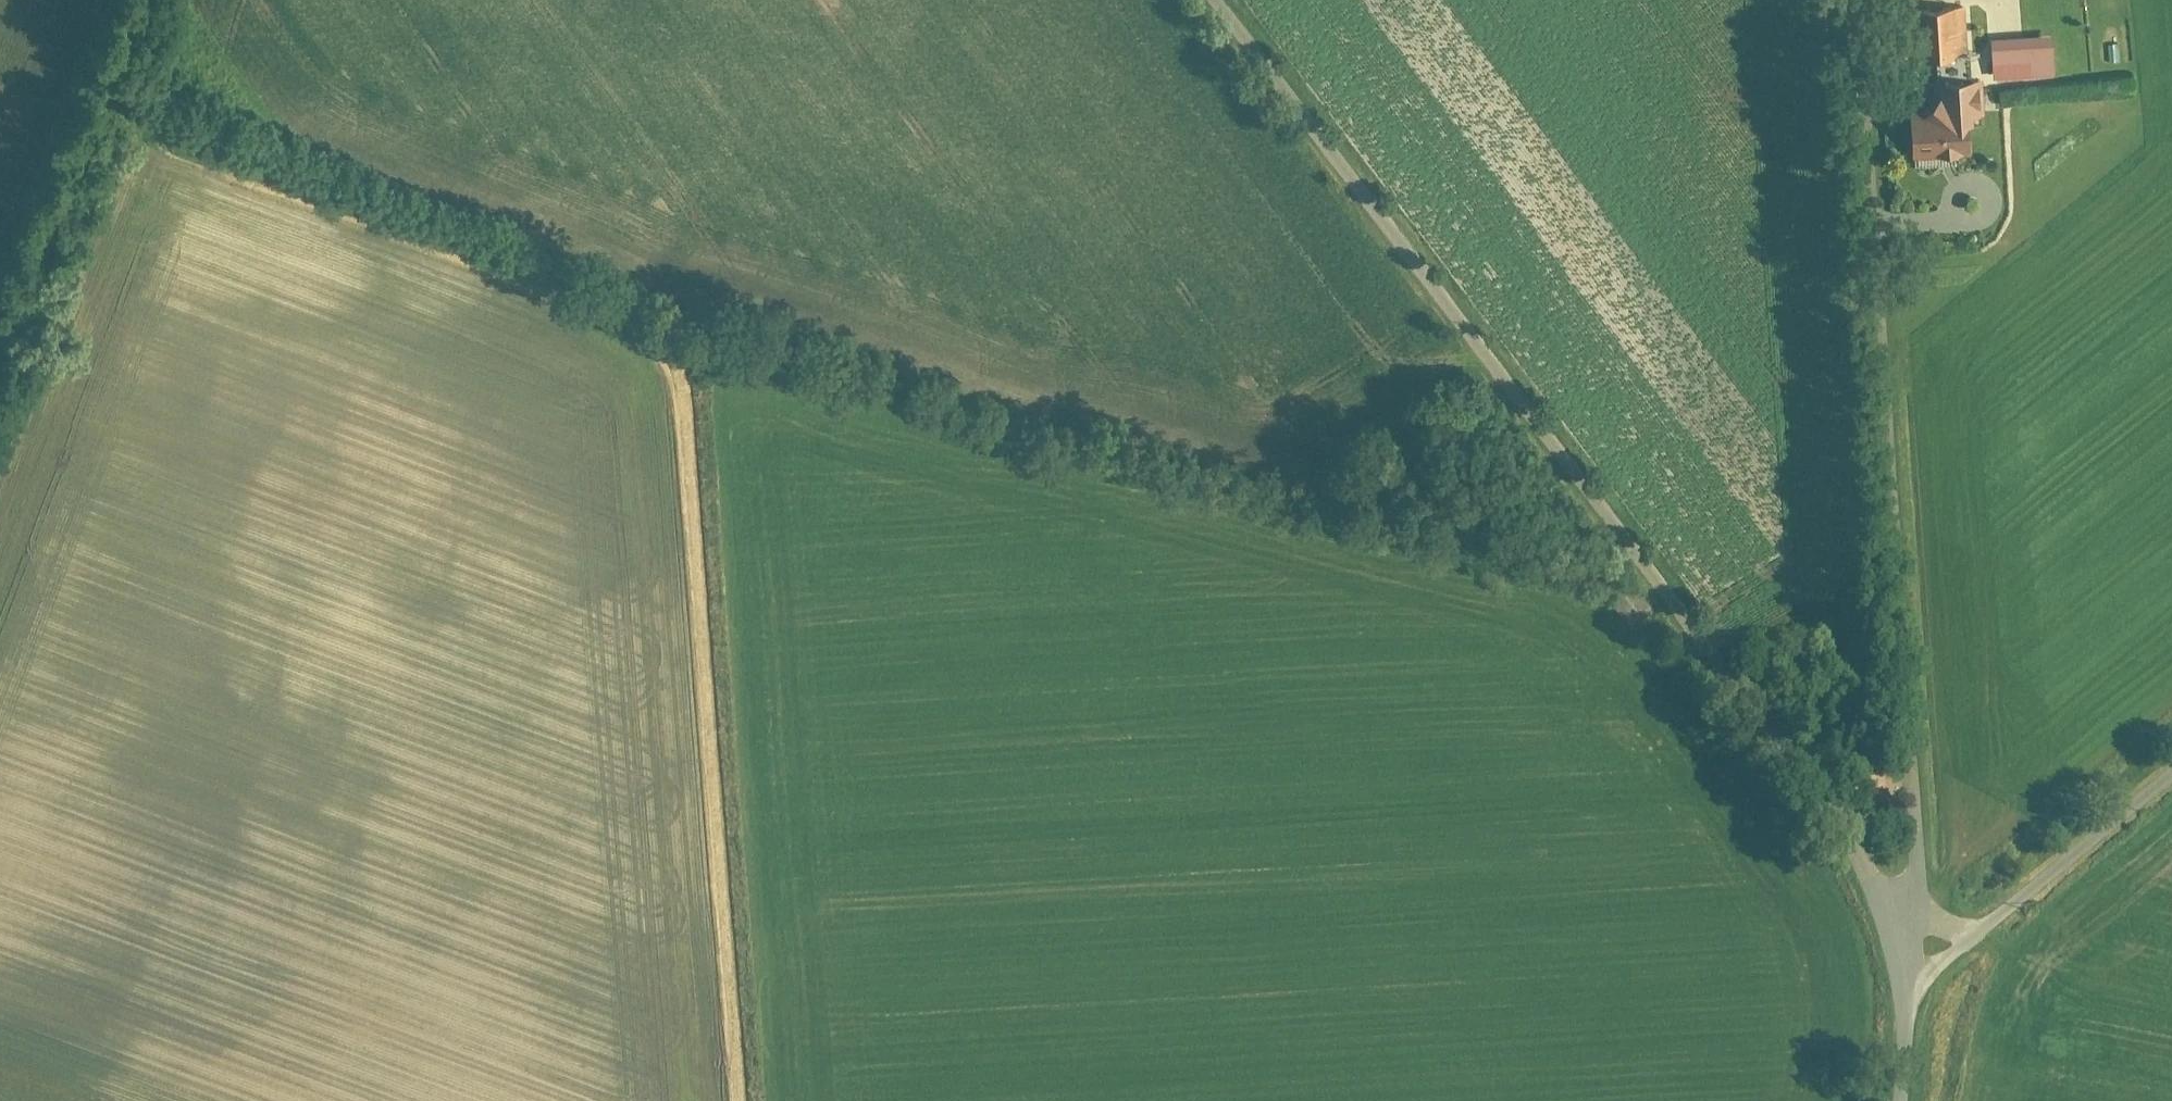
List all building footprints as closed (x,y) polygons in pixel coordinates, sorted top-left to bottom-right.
[(1970,13),(1914,15),(1917,72),(1973,70),(1970,13)] [(1995,85),(2020,85),(2019,56),(1995,57),(1995,85)] [(1917,106),(1919,161),(1977,159),(1974,82),(1937,83),(1937,106),(1917,106)] [(1633,579),(1611,595),(1632,622),(1653,605),(1633,579)]
